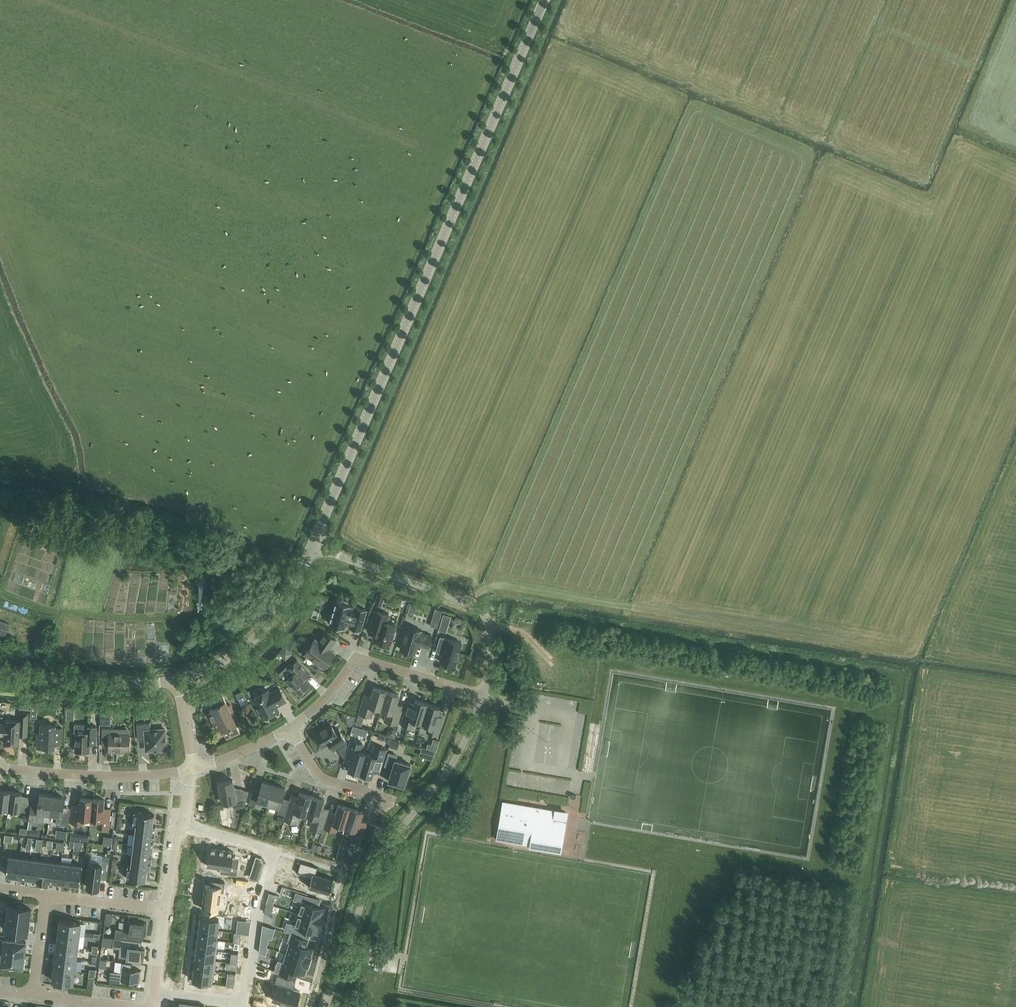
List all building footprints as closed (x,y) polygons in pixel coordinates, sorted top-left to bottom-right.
[(489,130),(497,133),(503,118),(496,115),(489,130)] [(381,606),(384,596),(378,594),(375,604),(381,606)] [(360,631),(362,624),(367,610),(356,607),(355,609),(350,608),(351,605),(348,604),(349,602),(341,600),(340,602),(337,601),(330,624),(344,628),(345,625),(350,626),(350,628),(360,631)] [(435,607),(430,625),(437,627),(442,609),(435,607)] [(375,610),(371,625),(369,632),(376,634),(374,639),(391,645),(393,637),(395,638),(396,632),(395,631),(397,625),(387,622),(389,615),(375,610)] [(7,635),(10,625),(0,621),(0,633),(7,635)] [(400,649),(415,654),(418,644),(428,647),(432,636),(421,633),(422,631),(407,626),(400,649)] [(325,632),(318,642),(315,639),(305,654),(324,667),(325,666),(327,667),(331,661),(329,660),(334,653),(329,649),(331,646),(332,647),(336,640),(325,632)] [(455,666),(462,643),(440,637),(436,650),(443,652),(440,662),(455,666)] [(293,654),(286,647),(279,654),(286,661),(293,654)] [(288,669),(293,674),(286,680),(300,695),(311,684),(305,678),(310,674),(297,660),(288,669)] [(370,701),(363,699),(359,714),(371,717),(374,708),(381,710),(387,691),(374,687),(370,701)] [(252,699),(263,719),(279,711),(276,705),(279,704),(280,705),(286,701),(279,689),(270,694),(268,691),(252,699)] [(387,691),(381,710),(388,712),(385,721),(397,725),(402,711),(395,709),(399,695),(387,691)] [(212,721),(233,712),(230,705),(228,706),(222,693),(209,699),(212,707),(211,708),(213,711),(209,713),(212,721)] [(412,714),(405,712),(401,725),(413,728),(415,721),(422,723),(428,703),(416,700),(412,714)] [(440,707),(428,703),(422,723),(429,725),(427,732),(438,736),(442,723),(435,721),(440,707)] [(233,712),(212,721),(216,730),(220,728),(222,731),(223,731),(226,739),(240,732),(234,720),(237,719),(233,712)] [(5,720),(5,724),(0,724),(0,731),(0,736),(4,736),(4,744),(19,745),(20,736),(27,736),(28,713),(20,713),(20,721),(5,720)] [(522,717),(521,732),(528,733),(529,718),(522,717)] [(137,724),(138,740),(146,740),(146,751),(166,749),(165,729),(151,730),(150,723),(137,724)] [(75,724),(74,733),(76,733),(75,751),(89,752),(90,744),(96,744),(96,739),(96,727),(86,726),(86,724),(75,724)] [(333,750),(335,749),(346,742),(339,730),(336,732),(331,724),(314,735),(322,748),(329,744),(333,750)] [(56,728),(56,725),(41,725),(41,734),(37,733),(37,748),(55,749),(55,744),(62,745),(63,728),(56,728)] [(116,752),(116,751),(129,751),(130,734),(114,734),(114,729),(102,728),(102,747),(109,747),(109,752),(116,752)] [(351,740),(347,754),(353,756),(349,769),(360,773),(366,753),(360,751),(363,744),(351,740)] [(347,745),(347,744),(338,749),(343,758),(347,745)] [(372,755),(366,753),(360,773),(372,776),(376,763),(382,764),(386,750),(375,746),(372,755)] [(411,765),(396,760),(397,756),(389,753),(385,766),(393,768),(389,781),(404,786),(411,765)] [(233,780),(219,783),(223,803),(232,801),(234,809),(244,807),(249,792),(242,790),(235,791),(233,780)] [(253,792),(249,805),(255,807),(257,801),(268,804),(274,785),(262,782),(260,791),(259,793),(253,792)] [(274,785),(268,804),(279,808),(278,814),(285,816),(290,800),(289,802),(282,800),(285,788),(274,785)] [(10,792),(0,791),(0,809),(8,810),(10,792)] [(10,792),(8,810),(28,812),(30,799),(23,798),(22,796),(22,793),(10,792)] [(290,800),(285,816),(284,820),(297,824),(300,813),(307,815),(312,797),(300,793),(298,801),(291,799),(290,800)] [(50,814),(52,796),(40,795),(38,804),(31,803),(29,821),(43,823),(44,814),(50,814)] [(65,798),(52,796),(50,814),(57,815),(56,825),(69,826),(71,808),(63,807),(65,798)] [(312,797),(307,815),(314,817),(310,828),(323,832),(324,828),(328,815),(328,814),(321,812),(324,800),(312,797)] [(73,810),(71,824),(83,825),(83,818),(91,819),(93,799),(81,798),(80,806),(73,805),(73,810)] [(91,819),(90,824),(98,825),(98,828),(109,829),(110,813),(111,809),(104,808),(105,800),(93,799),(91,819)] [(533,842),(533,841),(534,832),(562,836),(566,812),(503,801),(496,840),(518,843),(518,840),(533,842)] [(334,817),(328,815),(324,828),(336,831),(338,824),(345,827),(351,808),(338,804),(334,817)] [(351,808),(345,827),(352,829),(350,836),(362,839),(366,827),(359,825),(363,812),(351,808)] [(135,812),(134,823),(156,826),(153,825),(154,814),(135,812)] [(156,826),(134,823),(134,824),(137,824),(135,834),(154,837),(156,826)] [(154,837),(135,834),(134,845),(153,848),(154,837)] [(56,850),(63,851),(64,842),(57,841),(56,850)] [(134,845),(133,856),(151,859),(153,848),(134,845)] [(210,848),(208,866),(221,868),(220,873),(229,874),(230,869),(231,869),(233,856),(234,851),(210,848)] [(17,877),(20,857),(9,856),(7,866),(6,875),(17,877)] [(128,866),(128,867),(150,869),(151,859),(133,856),(131,866),(128,866)] [(256,856),(252,868),(262,871),(264,863),(261,857),(256,856)] [(30,858),(20,857),(17,877),(27,878),(30,858)] [(40,860),(30,858),(27,878),(38,879),(40,860)] [(51,861),(40,860),(38,879),(37,880),(48,882),(48,881),(51,861)] [(90,863),(87,887),(99,888),(101,874),(108,875),(109,861),(102,860),(101,864),(90,863)] [(58,882),(61,862),(51,861),(48,881),(58,882)] [(72,864),(61,862),(58,882),(69,883),(72,864)] [(301,862),(298,873),(311,877),(308,886),(330,892),(334,879),(316,873),(318,867),(301,862)] [(82,865),(72,864),(69,883),(80,885),(82,865)] [(150,869),(128,867),(127,878),(146,880),(147,869),(150,870),(150,869)] [(206,882),(203,906),(222,909),(226,885),(206,882)] [(297,893),(295,899),(303,902),(299,913),(322,920),(324,914),(323,914),(325,908),(318,906),(320,900),(297,893)] [(9,906),(7,919),(29,921),(29,917),(31,917),(32,911),(30,911),(30,909),(25,908),(25,906),(15,905),(15,907),(9,906)] [(110,920),(120,921),(120,916),(132,917),(132,909),(110,908),(110,920)] [(288,923),(285,930),(309,937),(311,930),(317,932),(319,926),(320,927),(322,920),(299,913),(295,925),(288,923)] [(201,917),(200,928),(217,930),(219,919),(201,917)] [(29,921),(7,919),(6,931),(12,932),(11,934),(22,935),(22,933),(27,934),(27,931),(29,932),(30,926),(28,925),(29,921)] [(59,933),(79,935),(81,923),(60,920),(59,933)] [(114,938),(140,941),(141,935),(146,936),(147,924),(139,923),(139,921),(133,920),(133,922),(125,921),(124,929),(116,928),(114,938)] [(237,925),(236,933),(249,934),(250,927),(237,925)] [(216,940),(217,930),(200,928),(198,938),(216,940)] [(77,947),(79,935),(59,933),(57,945),(77,947)] [(291,934),(288,941),(291,942),(287,953),(310,961),(312,956),(311,956),(313,948),(306,946),(308,939),(291,934)] [(139,947),(140,941),(114,938),(112,947),(120,948),(119,956),(127,958),(127,959),(135,960),(135,959),(143,960),(143,957),(144,957),(145,950),(144,950),(144,948),(139,947)] [(198,938),(197,948),(217,951),(219,941),(216,940),(198,938)] [(24,956),(26,942),(0,939),(0,953),(24,956)] [(76,959),(77,947),(57,945),(56,957),(76,959)] [(197,948),(196,959),(216,961),(217,951),(197,948)] [(0,953),(0,967),(15,969),(15,967),(23,968),(23,965),(25,965),(26,958),(24,958),(24,956),(0,953)] [(278,961),(275,971),(296,977),(298,971),(305,973),(307,966),(308,966),(310,961),(287,953),(284,962),(278,961)] [(74,971),(76,959),(56,957),(54,969),(74,971)] [(196,959),(194,969),(215,971),(216,961),(196,959)] [(109,982),(130,984),(130,981),(139,982),(141,971),(132,969),(132,963),(122,962),(121,972),(110,971),(109,982)] [(73,984),(74,971),(54,969),(53,981),(73,984)] [(194,969),(193,981),(213,983),(215,971),(194,969)] [(277,985),(273,1000),(280,1002),(280,1003),(287,1005),(287,1004),(295,1006),(300,991),(293,989),(288,988),(290,979),(277,975),(275,984),(277,985)] [(136,988),(135,996),(146,998),(147,990),(136,988)]
